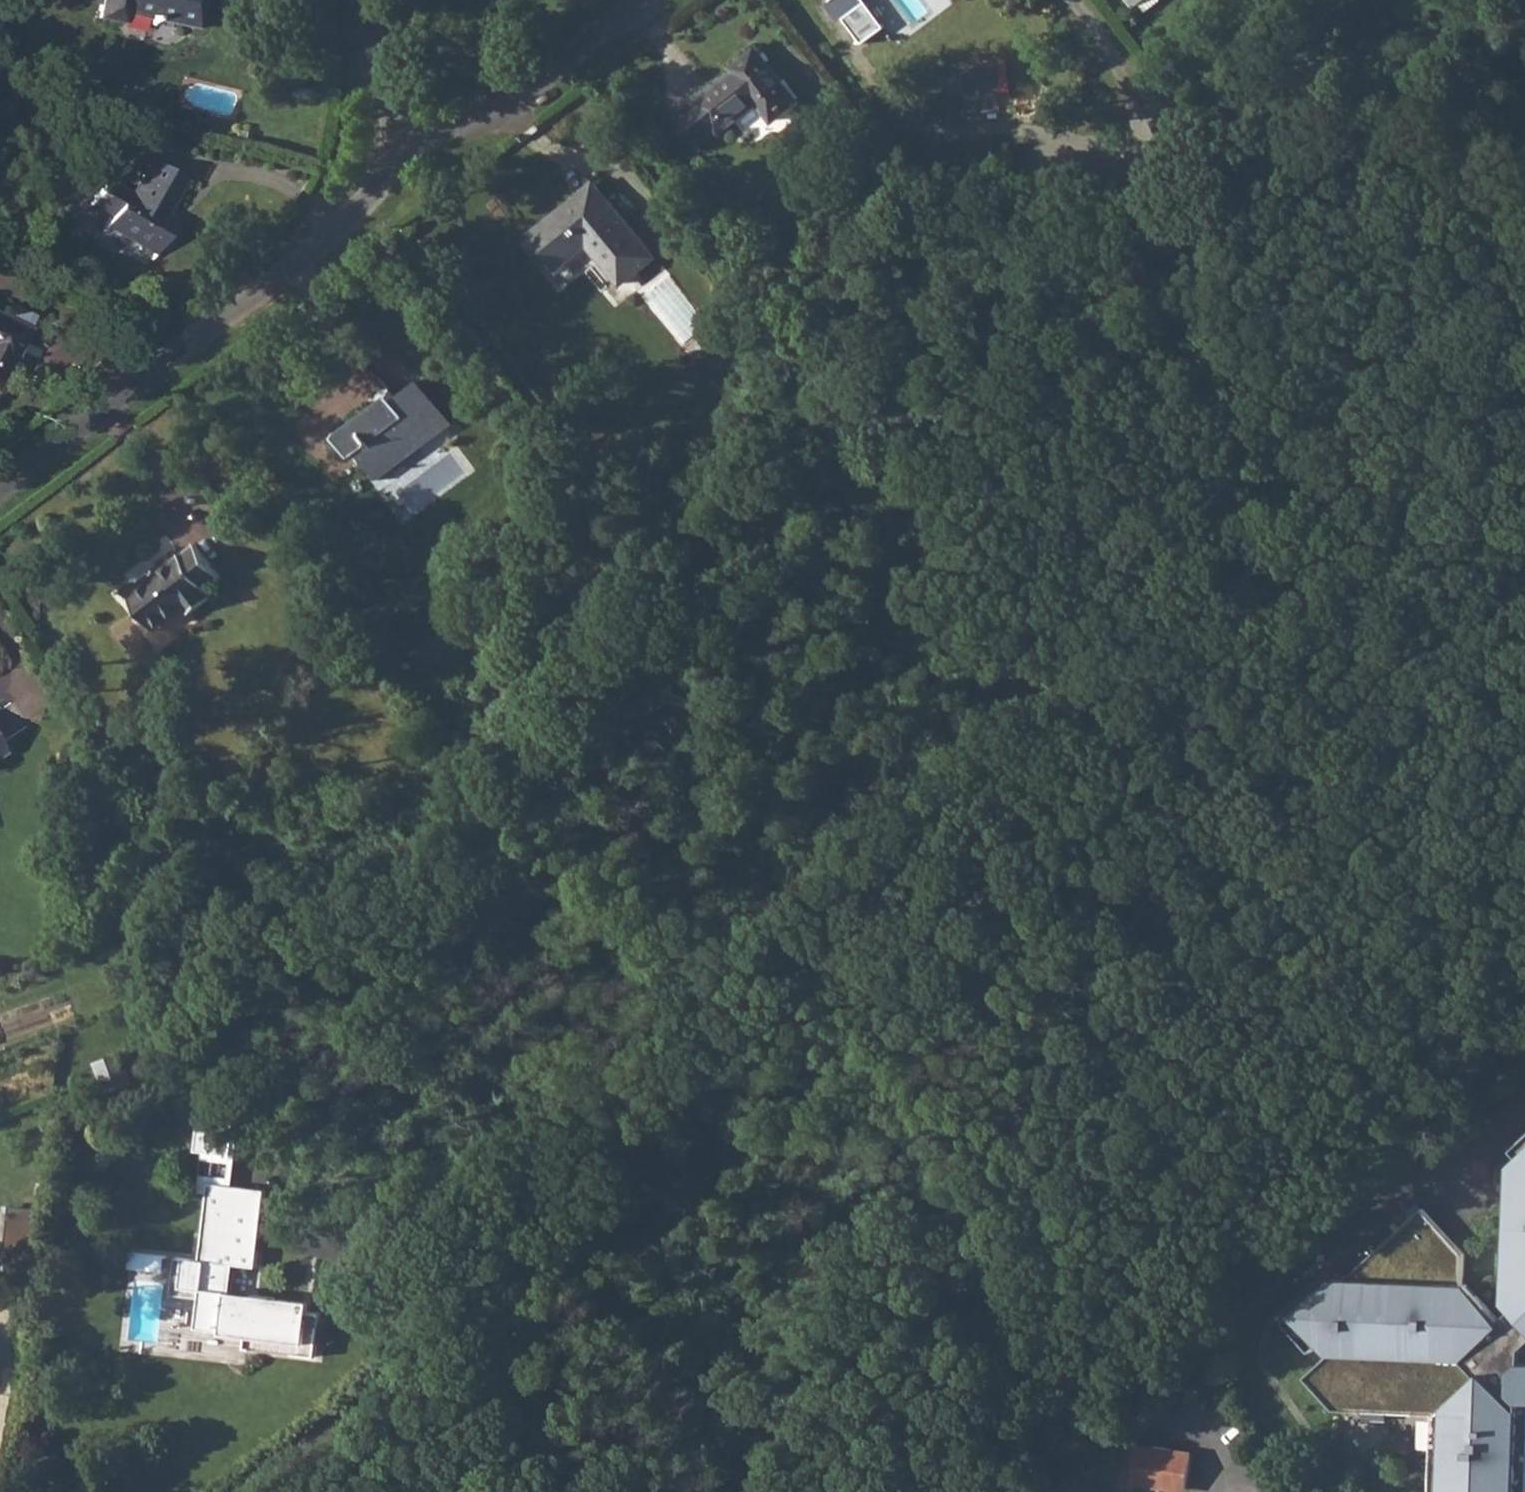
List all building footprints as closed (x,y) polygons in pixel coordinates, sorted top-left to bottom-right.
[(97,17),(120,22),(123,12),(194,28),(201,0),(101,0),(100,1),(97,17)] [(847,16),(864,42),(887,27),(870,1),(847,16)] [(736,71),(671,118),(694,147),(756,100),(772,119),(796,101),(756,48),(740,60),(744,65),(736,71)] [(103,180),(88,206),(109,218),(106,225),(153,251),(173,218),(164,213),(185,178),(150,158),(129,194),(103,180)] [(571,199),(530,231),(558,265),(587,241),(620,281),(653,255),(601,189),(578,207),(571,199)] [(6,363),(8,364),(15,348),(10,346),(19,328),(24,330),(31,315),(10,304),(3,318),(0,316),(0,375),(6,363)] [(359,450),(373,468),(413,438),(418,444),(452,419),(422,379),(396,400),(394,396),(339,436),(352,454),(359,450)] [(182,549),(128,590),(157,625),(182,605),(186,611),(208,595),(203,588),(222,573),(197,539),(182,549)] [(103,1086),(122,1087),(123,1057),(105,1056),(103,1086)] [(238,1112),(203,1108),(198,1151),(206,1152),(202,1186),(212,1187),(205,1258),(182,1256),(179,1285),(205,1288),(201,1320),(227,1323),(226,1332),(247,1334),(245,1350),(318,1358),(323,1311),(311,1310),(312,1297),(236,1289),(238,1265),(258,1267),(267,1188),(230,1184),(238,1112)] [(1515,1148),(1522,1155),(1512,1165),(1506,1300),(1514,1309),(1503,1319),(1469,1283),(1464,1283),(1466,1253),(1424,1207),(1376,1250),(1375,1279),(1334,1277),(1287,1320),(1314,1350),(1322,1343),(1331,1354),(1305,1377),(1335,1409),(1434,1413),(1431,1491),(1524,1491),(1524,1139),(1515,1148)] [(1157,1447),(1124,1442),(1118,1479),(1152,1484),(1152,1482),(1188,1488),(1193,1454),(1157,1448),(1157,1447)]
